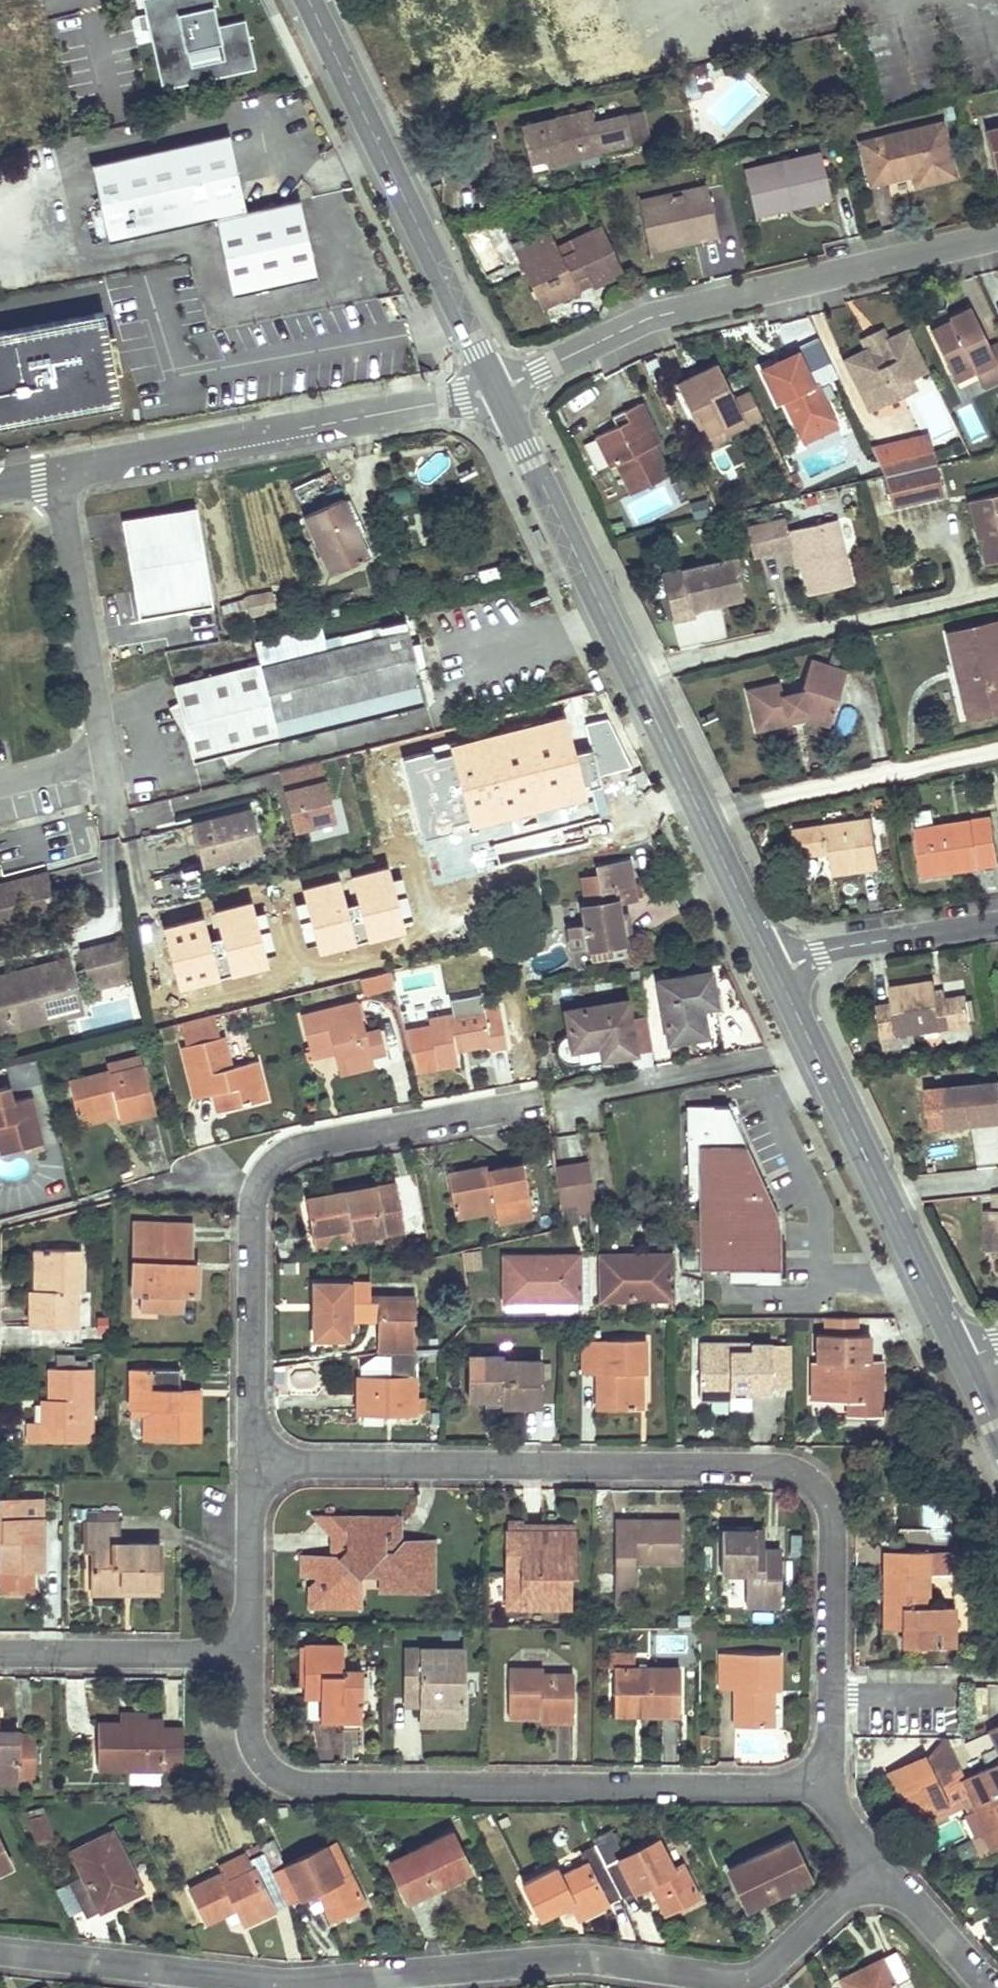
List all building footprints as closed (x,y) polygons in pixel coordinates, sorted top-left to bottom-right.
[(165,89),(253,70),(243,24),(218,29),(212,3),(215,3),(214,0),(145,0),(165,89)] [(66,5),(68,18),(78,16),(75,2),(66,5)] [(12,18),(9,6),(0,8),(0,21),(12,18)] [(28,12),(31,27),(52,22),(50,8),(28,12)] [(65,21),(62,9),(56,10),(59,23),(65,21)] [(105,19),(107,29),(119,25),(117,17),(105,19)] [(688,93),(712,87),(706,63),(682,69),(688,93)] [(624,114),(594,121),(591,109),(520,126),(526,152),(544,147),(548,165),(601,153),(601,150),(631,143),(624,114)] [(942,122),(860,142),(870,184),(913,174),(915,185),(955,176),(942,122)] [(994,167),(997,166),(997,128),(986,131),(994,167)] [(229,134),(90,164),(107,243),(216,218),(232,295),(316,277),(299,200),(245,212),(233,154),(229,134)] [(544,147),(526,152),(531,175),(549,171),(548,165),(544,147)] [(792,207),(831,197),(820,152),(743,170),(752,209),(790,200),(792,207)] [(706,184),(638,200),(640,208),(708,191),(706,184)] [(650,252),(680,245),(678,239),(700,234),(701,240),(718,237),(708,191),(640,208),(650,252)] [(790,200),(752,209),(754,216),(792,207),(790,200)] [(549,229),(538,234),(546,250),(535,255),(539,265),(524,272),(536,297),(552,290),(556,300),(577,289),(572,279),(585,273),(590,283),(592,287),(609,279),(606,272),(620,266),(601,226),(571,241),(575,249),(562,256),(557,247),(549,229)] [(518,234),(508,239),(524,272),(539,265),(535,255),(546,250),(538,234),(522,241),(518,234)] [(571,241),(557,247),(562,256),(575,249),(571,241)] [(620,266),(606,272),(609,279),(623,272),(620,266)] [(590,283),(585,273),(572,279),(577,289),(590,283)] [(552,290),(536,297),(541,307),(556,300),(552,290)] [(928,330),(949,372),(969,362),(974,371),(993,362),(997,371),(997,342),(988,347),(967,306),(944,318),(945,321),(928,330)] [(119,405),(103,313),(0,331),(0,427),(119,405)] [(909,379),(928,370),(908,329),(890,338),(893,345),(869,356),(866,349),(851,357),(860,375),(854,378),(862,394),(871,390),(879,406),(902,395),(897,385),(909,379)] [(888,334),(864,345),(866,349),(869,356),(893,345),(890,338),(888,334)] [(798,351),(813,384),(817,382),(834,375),(818,341),(798,351)] [(759,364),(777,403),(783,400),(800,436),(834,419),(817,382),(813,384),(798,351),(796,347),(759,364)] [(851,357),(845,359),(854,378),(860,375),(851,357)] [(969,362),(949,372),(954,382),(974,371),(969,362)] [(993,362),(974,371),(982,388),(997,380),(997,371),(993,362)] [(717,364),(676,384),(690,412),(694,410),(706,435),(721,427),(724,434),(762,416),(750,391),(734,399),(717,364)] [(962,402),(981,392),(974,377),(954,387),(962,402)] [(909,379),(897,385),(902,395),(914,389),(909,379)] [(916,395),(930,436),(953,428),(939,387),(916,395)] [(871,390),(862,394),(870,411),(879,406),(871,390)] [(640,402),(623,411),(628,420),(595,436),(609,465),(615,462),(631,494),(669,475),(654,444),(659,442),(640,402)] [(971,442),(987,436),(973,403),(957,409),(971,442)] [(694,410),(690,412),(706,447),(726,438),(724,434),(721,427),(706,435),(694,410)] [(834,419),(800,436),(808,440),(838,427),(834,419)] [(925,435),(871,447),(885,476),(933,464),(925,435)] [(737,440),(727,446),(738,467),(749,462),(737,440)] [(933,464),(885,476),(892,505),(940,493),(933,464)] [(290,489),(328,574),(367,557),(328,471),(290,489)] [(789,474),(797,489),(801,487),(794,471),(789,474)] [(633,521),(673,508),(666,487),(626,500),(633,521)] [(997,559),(997,493),(969,499),(972,514),(974,514),(978,513),(983,536),(979,537),(985,562),(997,559)] [(786,530),(787,530),(781,501),(741,510),(748,539),(786,530)] [(707,502),(692,505),(696,521),(711,518),(707,502)] [(145,515),(123,519),(136,595),(140,617),(214,604),(197,506),(145,515)] [(978,513),(974,514),(979,537),(983,536),(978,513)] [(850,584),(835,519),(787,530),(786,530),(790,547),(796,546),(800,566),(807,594),(850,584)] [(796,546),(790,547),(795,567),(800,566),(796,546)] [(731,558),(662,575),(672,622),(692,617),(691,609),(740,598),(731,558)] [(278,612),(274,591),(246,596),(247,600),(233,602),(235,620),(278,612)] [(381,637),(259,666),(173,687),(190,760),(424,705),(414,664),(404,620),(378,626),(381,637)] [(967,707),(997,700),(997,621),(949,633),(967,707)] [(322,626),(253,642),(259,666),(381,637),(378,626),(325,639),(322,626)] [(225,641),(228,655),(241,652),(238,639),(225,641)] [(782,684),(751,690),(760,730),(791,722),(789,714),(805,710),(807,718),(830,725),(848,672),(813,658),(801,691),(784,694),(782,684)] [(967,707),(969,717),(997,710),(997,700),(967,707)] [(789,714),(791,722),(807,718),(805,710),(789,714)] [(574,752),(565,717),(548,721),(547,717),(503,729),(504,732),(471,741),(470,737),(431,747),(432,751),(402,759),(422,837),(452,829),(453,833),(492,823),(491,819),(549,804),(550,808),(591,797),(588,787),(601,784),(599,776),(631,768),(608,718),(584,723),(591,748),(574,752)] [(344,756),(326,759),(337,819),(355,816),(344,756)] [(318,760),(279,770),(294,827),(333,818),(318,760)] [(259,851),(248,808),(191,822),(202,865),(259,851)] [(997,863),(997,857),(992,817),(915,829),(922,875),(960,869),(997,863)] [(833,873),(879,866),(873,818),(793,830),(797,855),(830,851),(833,873)] [(499,864),(493,845),(471,851),(476,870),(499,864)] [(567,926),(571,948),(587,945),(590,961),(625,955),(623,939),(630,938),(626,913),(618,914),(616,901),(614,885),(632,882),(628,861),(596,867),(602,902),(581,905),(584,923),(567,926)] [(315,943),(317,951),(403,929),(401,921),(411,918),(400,876),(390,879),(387,866),(350,876),(357,901),(344,904),(338,878),(301,888),(304,900),(294,903),(304,945),(315,943)] [(55,915),(45,873),(11,882),(7,889),(0,891),(0,930),(55,915)] [(0,885),(0,891),(7,889),(11,882),(0,885)] [(614,885),(616,901),(634,898),(632,882),(614,885)] [(253,914),(250,900),(213,909),(220,936),(209,938),(218,975),(266,963),(264,956),(274,953),(263,911),(253,914)] [(218,975),(209,938),(207,939),(202,916),(162,926),(177,986),(218,976),(218,975)] [(123,975),(114,941),(81,950),(89,983),(123,975)] [(74,996),(65,959),(0,976),(0,1015),(74,996)] [(387,985),(383,970),(358,977),(362,992),(387,985)] [(648,1002),(658,1000),(653,970),(643,972),(648,1002)] [(658,979),(668,1040),(706,1034),(700,994),(714,992),(710,970),(658,979)] [(934,981),(890,988),(892,1003),(876,1005),(881,1037),(971,1024),(966,996),(946,999),(937,1000),(936,991),(934,981)] [(945,989),(936,991),(937,1000),(946,999),(945,989)] [(720,1032),(714,992),(700,994),(706,1034),(720,1032)] [(625,1001),(564,1011),(570,1049),(610,1042),(612,1057),(634,1053),(625,1001)] [(355,1002),(302,1015),(310,1048),(311,1050),(333,1044),(335,1052),(340,1073),(371,1065),(369,1056),(384,1052),(378,1029),(363,1033),(355,1002)] [(482,1009),(427,1019),(436,1067),(455,1063),(453,1050),(452,1044),(464,1042),(465,1047),(488,1043),(488,1048),(505,1045),(500,1019),(484,1022),(482,1009)] [(187,1045),(182,1046),(192,1088),(212,1083),(213,1092),(218,1111),(265,1099),(255,1060),(229,1066),(222,1035),(217,1036),(214,1025),(211,1014),(182,1022),(184,1032),(187,1045)] [(610,1042),(570,1049),(573,1063),(612,1057),(610,1042)] [(333,1044),(311,1050),(310,1048),(305,1050),(307,1059),(335,1052),(333,1044)] [(107,1070),(108,1075),(141,1067),(139,1056),(105,1065),(107,1070)] [(107,1070),(68,1080),(76,1115),(116,1104),(119,1115),(120,1119),(155,1111),(143,1066),(141,1067),(108,1075),(107,1070)] [(944,1086),(948,1126),(997,1120),(997,1081),(944,1086)] [(212,1083),(192,1088),(194,1097),(213,1092),(212,1083)] [(0,1087),(0,1152),(0,1154),(42,1143),(34,1111),(15,1115),(11,1100),(7,1085),(0,1087)] [(944,1086),(926,1088),(930,1127),(948,1126),(944,1086)] [(15,1115),(34,1111),(30,1095),(11,1100),(15,1115)] [(116,1104),(76,1115),(79,1125),(119,1115),(116,1104)] [(699,1191),(699,1220),(690,1220),(690,1248),(680,1248),(680,1269),(728,1269),(729,1281),(755,1281),(755,1282),(780,1282),(779,1218),(727,1104),(687,1105),(688,1191),(699,1191)] [(486,1164),(446,1172),(452,1207),(492,1199),(494,1209),(496,1221),(530,1215),(521,1163),(487,1169),(486,1164)] [(571,1166),(577,1202),(593,1200),(587,1164),(571,1166)] [(559,1200),(559,1204),(577,1202),(571,1166),(554,1169),(559,1200)] [(352,1190),(305,1198),(311,1232),(350,1225),(352,1238),(403,1229),(395,1182),(352,1190)] [(492,1199),(452,1207),(454,1217),(494,1209),(492,1199)] [(579,1211),(594,1209),(593,1200),(577,1202),(579,1211)] [(985,1209),(987,1250),(997,1249),(997,1209),(985,1209)] [(540,1215),(542,1232),(559,1228),(559,1211),(540,1215)] [(171,1222),(132,1221),(130,1292),(141,1293),(157,1293),(156,1311),(181,1311),(181,1294),(195,1294),(196,1268),(189,1268),(190,1241),(170,1241),(171,1222)] [(170,1241),(190,1241),(190,1223),(171,1222),(170,1241)] [(350,1225),(311,1232),(314,1245),(352,1238),(350,1225)] [(44,1290),(44,1249),(34,1248),(33,1290),(44,1290)] [(29,1289),(28,1326),(74,1327),(74,1291),(78,1291),(79,1249),(44,1249),(44,1290),(33,1290),(29,1289)] [(479,1269),(479,1250),(462,1250),(462,1269),(479,1269)] [(597,1255),(597,1298),(670,1297),(669,1254),(597,1255)] [(503,1256),(503,1300),(577,1298),(576,1255),(503,1256)] [(369,1281),(314,1280),(313,1336),(345,1336),(345,1318),(376,1318),(387,1318),(386,1330),(376,1330),(375,1351),(389,1351),(389,1376),(357,1376),(357,1411),(413,1412),(414,1297),(369,1296),(369,1281)] [(157,1293),(141,1293),(141,1310),(156,1311),(157,1293)] [(880,1416),(880,1360),(867,1359),(867,1335),(853,1335),(853,1317),(822,1317),(822,1334),(815,1334),(815,1360),(815,1361),(811,1361),(810,1400),(847,1400),(847,1416),(880,1416)] [(376,1318),(376,1330),(386,1330),(387,1318),(376,1318)] [(644,1339),(579,1339),(579,1373),(594,1373),(594,1408),(614,1408),(642,1408),(642,1373),(644,1373),(644,1339)] [(698,1342),(698,1397),(730,1397),(730,1394),(729,1387),(749,1388),(749,1393),(769,1393),(774,1393),(774,1389),(791,1389),(790,1347),(774,1347),(774,1343),(749,1343),(749,1351),(729,1350),(729,1343),(698,1342)] [(467,1355),(467,1397),(500,1397),(500,1402),(540,1403),(541,1360),(500,1360),(500,1355),(467,1355)] [(90,1368),(49,1368),(49,1398),(48,1422),(41,1422),(27,1422),(27,1439),(74,1440),(74,1428),(89,1428),(90,1368)] [(179,1368),(130,1368),(129,1408),(155,1408),(155,1440),(197,1440),(197,1397),(178,1397),(178,1388),(179,1368)] [(178,1397),(197,1397),(197,1388),(178,1388),(178,1397)] [(48,1422),(49,1398),(41,1398),(41,1422),(48,1422)] [(144,1417),(144,1439),(155,1440),(155,1408),(129,1408),(129,1417),(144,1417)] [(74,1428),(74,1440),(89,1440),(89,1428),(74,1428)] [(0,1498),(0,1577),(0,1592),(13,1592),(30,1592),(31,1568),(41,1568),(41,1525),(24,1524),(23,1518),(24,1498),(0,1498)] [(118,1511),(84,1511),(84,1520),(118,1520),(118,1511)] [(390,1533),(347,1533),(348,1517),(317,1516),(333,1534),(332,1556),(339,1557),(347,1548),(381,1548),(381,1551),(396,1551),(396,1548),(404,1541),(397,1540),(397,1525),(390,1533)] [(348,1517),(347,1533),(390,1533),(397,1525),(397,1517),(348,1517)] [(643,1519),(613,1519),(613,1593),(634,1593),(634,1562),(678,1562),(679,1519),(643,1519)] [(118,1520),(84,1520),(84,1549),(91,1550),(91,1591),(120,1591),(120,1583),(159,1584),(158,1542),(117,1542),(118,1520)] [(521,1531),(573,1531),(573,1524),(507,1524),(506,1542),(521,1542),(521,1531)] [(753,1528),(720,1528),(719,1572),(745,1572),(745,1604),(779,1604),(779,1549),(762,1548),(753,1548),(753,1528)] [(753,1548),(762,1548),(762,1528),(753,1528),(753,1548)] [(506,1542),(506,1575),(521,1575),(521,1605),(568,1606),(568,1573),(573,1573),(573,1531),(521,1531),(521,1542),(506,1542)] [(302,1556),(302,1573),(309,1573),(325,1573),(325,1581),(318,1588),(309,1588),(309,1605),(358,1605),(358,1573),(370,1564),(378,1573),(379,1578),(389,1578),(389,1581),(401,1581),(402,1579),(412,1579),(412,1590),(431,1590),(432,1541),(404,1541),(396,1548),(396,1551),(381,1551),(381,1548),(347,1548),(339,1557),(332,1556),(302,1556)] [(926,1572),(927,1555),(927,1552),(882,1551),(882,1619),(902,1619),(901,1628),(902,1645),(952,1646),(952,1606),(926,1606),(926,1572)] [(952,1555),(927,1555),(926,1572),(952,1572),(952,1555)] [(325,1581),(325,1573),(309,1573),(309,1588),(318,1588),(325,1581)] [(521,1575),(506,1575),(506,1605),(521,1605),(521,1575)] [(389,1578),(379,1578),(379,1589),(412,1590),(412,1579),(402,1579),(401,1581),(389,1581),(389,1578)] [(721,1579),(722,1597),(742,1596),(741,1578),(721,1579)] [(677,1614),(676,1625),(697,1626),(697,1614),(677,1614)] [(700,1615),(700,1627),(715,1627),(715,1616),(700,1615)] [(902,1619),(882,1619),(881,1628),(901,1628),(902,1619)] [(700,1642),(715,1642),(715,1627),(700,1627),(700,1642)] [(342,1645),(302,1645),(302,1686),(319,1686),(319,1697),(319,1720),(359,1720),(359,1670),(341,1670),(342,1645)] [(463,1648),(402,1648),(402,1698),(418,1698),(418,1705),(418,1724),(443,1724),(443,1718),(462,1718),(462,1697),(456,1697),(457,1672),(462,1672),(463,1648)] [(778,1653),(720,1652),(720,1689),(735,1689),(734,1725),(749,1726),(770,1726),(770,1690),(778,1690),(778,1653)] [(612,1653),(612,1667),(635,1667),(635,1653),(612,1653)] [(635,1667),(612,1667),(612,1704),(639,1704),(639,1714),(678,1714),(678,1667),(635,1667)] [(542,1668),(507,1668),(507,1704),(538,1704),(538,1715),(538,1721),(571,1721),(572,1675),(542,1674),(542,1668)] [(319,1686),(302,1686),(302,1697),(319,1697),(319,1686)] [(538,1704),(507,1704),(506,1714),(538,1715),(538,1704)] [(639,1704),(612,1704),(612,1714),(639,1714),(639,1704)] [(118,1720),(97,1720),(96,1767),(161,1768),(161,1762),(181,1762),(182,1727),(162,1727),(162,1717),(144,1716),(144,1725),(121,1725),(121,1720),(118,1720)] [(144,1725),(144,1716),(118,1716),(118,1720),(121,1720),(121,1725),(144,1725)] [(988,1730),(990,1733),(997,1750),(997,1725),(988,1730)] [(344,1730),(320,1729),(318,1752),(342,1754),(344,1730)] [(16,1781),(16,1771),(16,1739),(16,1730),(0,1730),(0,1781),(16,1781)] [(990,1733),(984,1736),(993,1755),(975,1764),(978,1770),(997,1761),(997,1750),(990,1733)] [(16,1739),(16,1771),(29,1771),(29,1739),(16,1739)] [(927,1820),(971,1799),(961,1778),(947,1748),(926,1759),(925,1756),(888,1773),(895,1788),(932,1771),(947,1803),(924,1814),(927,1820)] [(978,1770),(961,1778),(971,1799),(972,1801),(977,1811),(969,1814),(966,1816),(975,1834),(981,1831),(991,1851),(997,1847),(997,1761),(978,1770)] [(155,1783),(155,1773),(128,1771),(127,1781),(155,1783)] [(895,1788),(910,1820),(924,1814),(947,1803),(932,1771),(895,1788)] [(977,1811),(972,1801),(965,1805),(969,1814),(977,1811)] [(41,1804),(24,1811),(27,1818),(44,1812),(41,1804)] [(52,1838),(44,1812),(27,1818),(36,1843),(52,1838)] [(263,1822),(259,1814),(251,1818),(254,1826),(263,1822)] [(593,1845),(620,1897),(637,1888),(648,1883),(652,1891),(663,1913),(697,1897),(681,1866),(673,1870),(657,1839),(623,1856),(610,1829),(590,1839),(593,1845)] [(68,1882),(85,1918),(100,1910),(95,1900),(111,1892),(116,1902),(141,1891),(111,1831),(70,1851),(82,1875),(68,1882)] [(387,1861),(406,1900),(442,1883),(435,1867),(448,1861),(446,1857),(459,1851),(450,1831),(387,1861)] [(727,1870),(746,1908),(782,1890),(776,1877),(788,1871),(786,1865),(799,1859),(789,1839),(727,1870)] [(392,1840),(381,1845),(386,1855),(397,1849),(392,1840)] [(221,1873),(190,1888),(206,1922),(226,1913),(236,1908),(241,1919),(244,1925),(287,1904),(262,1852),(258,1844),(244,1850),(245,1854),(252,1868),(225,1881),(221,1873)] [(553,1868),(521,1884),(538,1918),(558,1907),(569,1902),(573,1911),(577,1918),(620,1897),(593,1845),(579,1852),(584,1863),(557,1877),(553,1868)] [(275,1846),(262,1852),(287,1904),(305,1895),(315,1891),(320,1899),(329,1919),(363,1903),(348,1872),(338,1876),(324,1846),(284,1865),(275,1846)] [(9,1865),(0,1847),(0,1869),(9,1865)] [(435,1867),(442,1883),(469,1870),(459,1851),(446,1857),(448,1861),(435,1867)] [(252,1868),(245,1854),(218,1867),(221,1873),(225,1881),(252,1868)] [(776,1877),(782,1890),(808,1878),(799,1859),(786,1865),(788,1871),(776,1877)] [(648,1883),(637,1888),(642,1897),(652,1891),(648,1883)] [(315,1891),(305,1895),(310,1904),(320,1899),(315,1891)] [(100,1910),(116,1902),(111,1892),(95,1900),(100,1910)] [(569,1902),(558,1907),(563,1916),(573,1911),(569,1902)] [(236,1908),(226,1913),(231,1923),(241,1919),(236,1908)] [(838,1977),(844,1987),(905,1987),(910,1986),(894,1951),(879,1958),(884,1968),(868,1976),(863,1966),(838,1977)] [(884,1968),(879,1958),(863,1966),(868,1976),(884,1968)]
